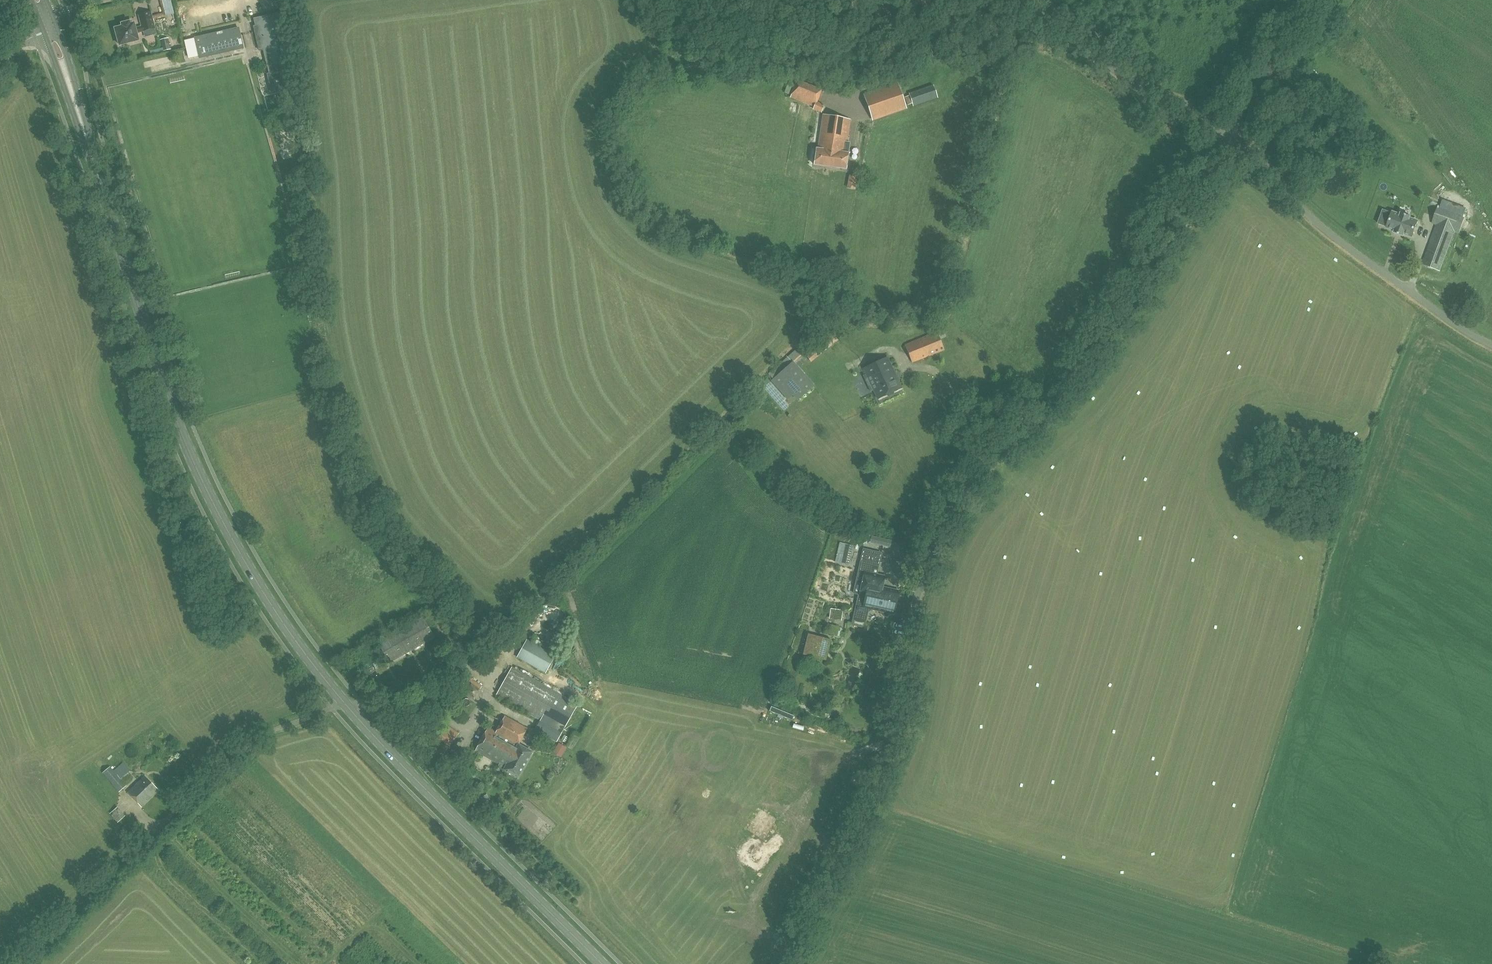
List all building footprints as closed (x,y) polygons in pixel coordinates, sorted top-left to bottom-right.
[(175,12),(171,0),(167,0),(161,2),(164,15),(175,12)] [(143,32),(156,29),(153,16),(151,11),(138,15),(142,27),(136,29),(134,23),(131,24),(130,22),(122,24),(123,26),(116,28),(120,45),(139,40),(137,34),(143,32)] [(287,25),(284,11),(254,19),(255,26),(253,26),(259,51),(263,50),(269,74),(267,74),(271,93),(288,89),(283,71),(285,71),(283,63),(282,54),(290,52),(289,44),(291,44),(287,25)] [(243,48),(239,28),(195,38),(199,56),(200,58),(243,48)] [(171,49),(168,38),(161,40),(163,51),(171,49)] [(199,56),(195,38),(185,40),(187,48),(187,49),(189,58),(199,56)] [(818,102),(823,90),(797,80),(789,101),(798,104),(799,101),(814,107),(813,110),(821,113),(824,105),(818,102)] [(873,120),(905,109),(896,84),(865,95),(873,120)] [(913,106),(938,98),(933,84),(909,93),(909,95),(905,97),(908,105),(912,104),(913,106)] [(848,153),(848,148),(846,148),(851,119),(823,115),(818,149),(816,149),(814,164),(846,169),(849,153),(848,153)] [(1392,212),(1387,227),(1395,230),(1395,233),(1403,236),(1404,233),(1412,236),(1418,221),(1409,218),(1410,216),(1402,213),(1401,215),(1392,212)] [(1437,222),(1422,264),(1440,271),(1456,229),(1437,222)] [(904,345),(912,363),(945,350),(937,331),(904,345)] [(951,346),(954,356),(961,354),(959,344),(951,346)] [(893,392),(901,387),(886,357),(863,369),(867,377),(864,379),(871,391),(873,390),(878,400),(888,396),(894,394),(893,392)] [(797,402),(814,387),(793,362),(771,381),(787,400),(792,395),(797,402)] [(882,586),(884,575),(877,574),(882,553),(863,548),(856,581),(860,582),(858,594),(897,603),(900,592),(882,588),(883,586),(882,586)] [(897,603),(858,594),(851,625),(864,628),(867,612),(871,609),(880,611),(881,613),(884,616),(887,616),(890,615),(891,614),(894,614),(897,603)] [(391,661),(432,638),(422,619),(380,642),(391,661)] [(837,636),(839,627),(830,625),(828,634),(837,636)] [(825,661),(830,640),(812,636),(807,657),(825,661)] [(545,673),(555,655),(528,639),(517,658),(545,673)] [(557,742),(578,704),(512,666),(496,696),(541,721),(535,730),(557,742)] [(558,671),(555,676),(564,683),(568,679),(558,671)] [(519,744),(527,729),(504,716),(496,731),(488,727),(475,751),(499,764),(498,766),(504,770),(518,778),(532,752),(519,744)] [(440,759),(460,732),(443,721),(422,747),(440,759)] [(123,768),(120,765),(114,770),(110,766),(103,773),(119,792),(127,785),(121,778),(130,771),(126,766),(123,768)] [(142,807),(159,790),(145,776),(128,792),(142,807)]
